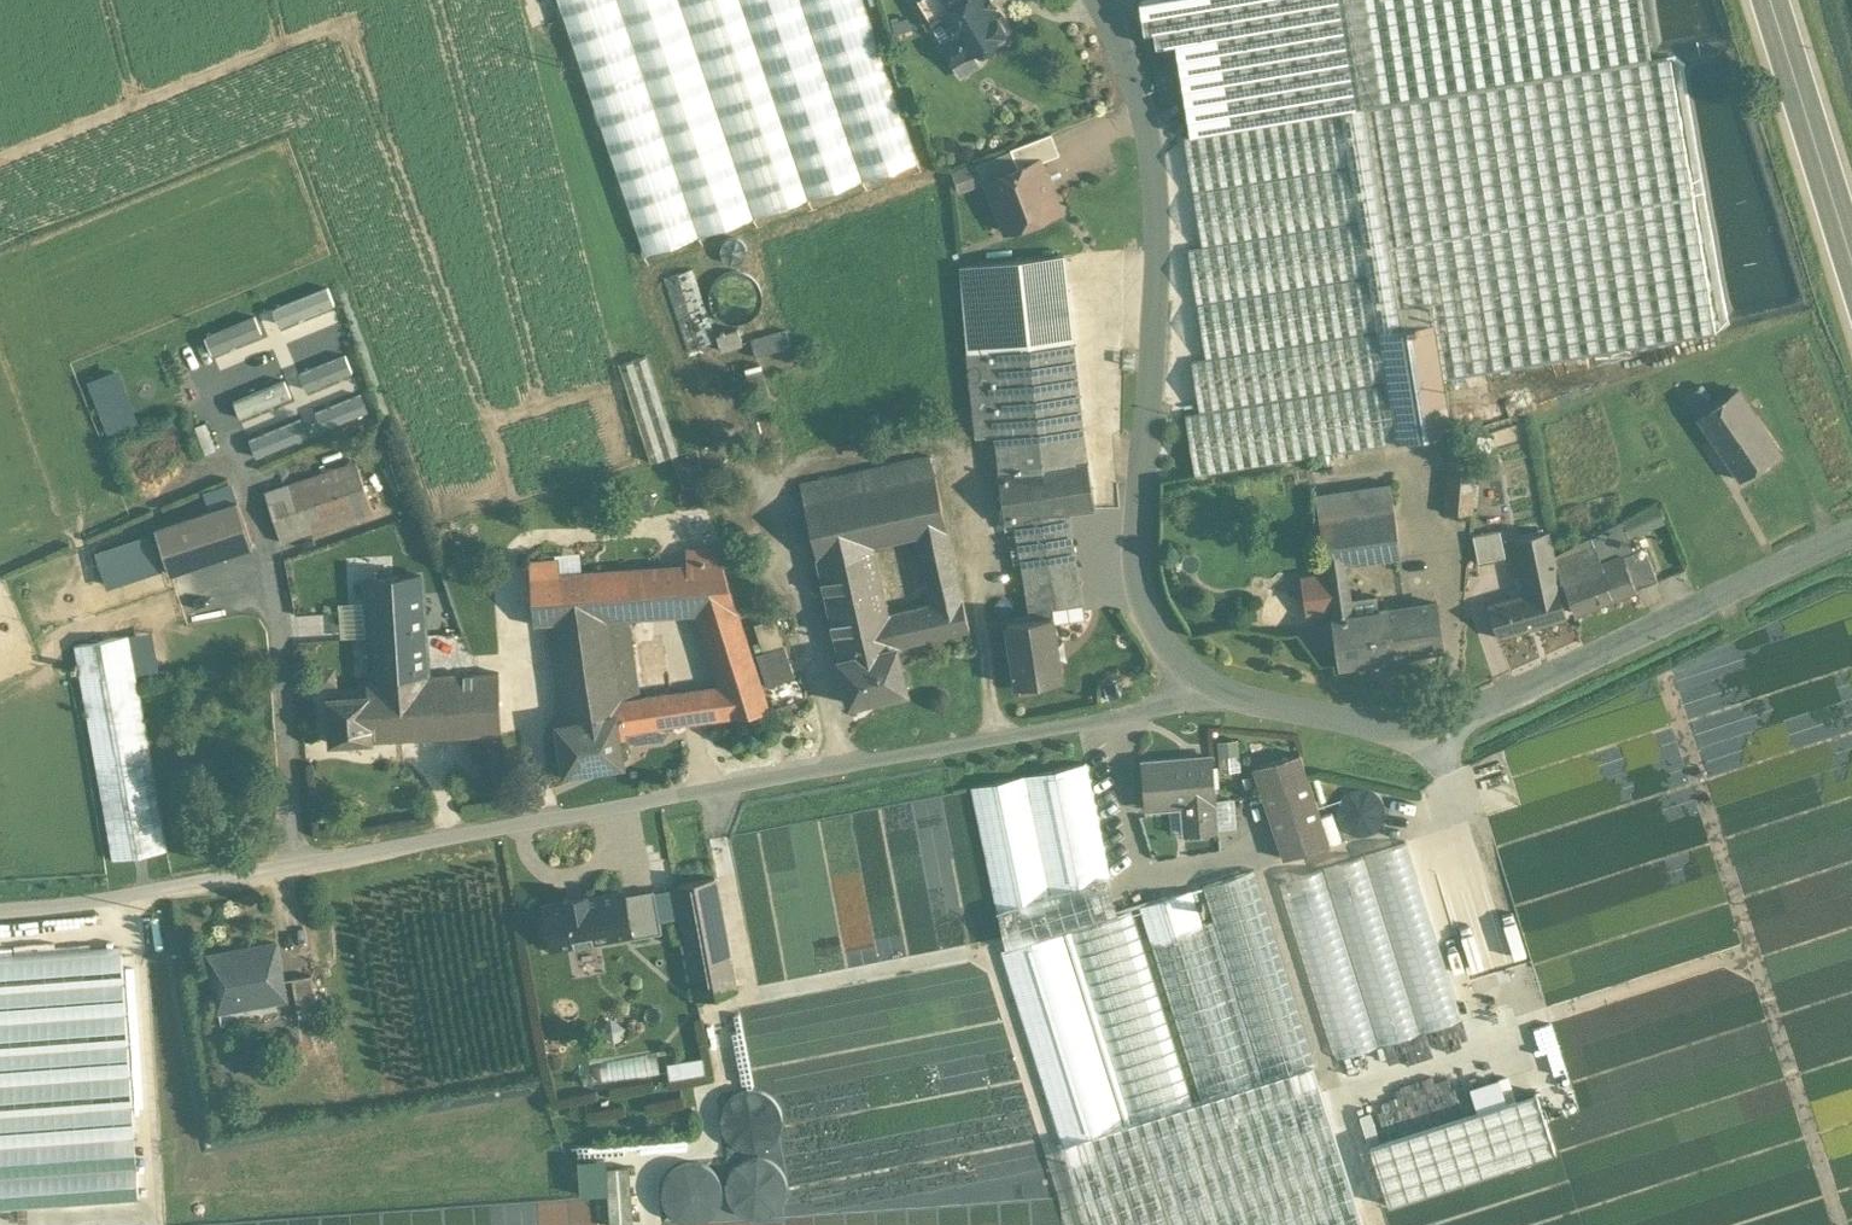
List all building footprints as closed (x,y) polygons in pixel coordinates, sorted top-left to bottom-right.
[(644,255),(919,161),(864,0),(557,0),(644,255)] [(957,0),(916,0),(931,25),(943,17),(961,6),(957,0)] [(961,6),(943,17),(966,54),(975,49),(981,50),(991,45),(993,38),(1010,27),(1001,12),(997,14),(988,0),(957,0),(961,6)] [(1145,31),(1154,30),(1157,45),(1176,42),(1191,135),(1341,109),(1592,68),(1581,0),(1140,0),(1145,31)] [(1435,321),(1444,377),(1714,332),(1668,57),(1649,60),(1640,0),(1581,0),(1592,68),(1602,66),(1639,287),(1435,321)] [(1592,68),(1365,106),(1402,327),(1435,321),(1639,287),(1602,66),(1592,68)] [(1402,327),(1365,106),(1341,109),(1378,331),(1396,442),(1453,432),(1444,377),(1435,321),(1402,327)] [(1191,135),(1184,136),(1203,246),(1188,248),(1206,357),(1206,359),(1378,331),(1341,109),(1191,135)] [(1051,132),(1010,148),(1018,167),(1038,159),(1039,161),(1059,153),(1051,132)] [(1018,167),(987,179),(1006,230),(1058,210),(1039,161),(1038,159),(1018,167)] [(1064,254),(960,265),(968,352),(1074,340),(1064,254)] [(693,268),(663,278),(687,350),(716,340),(693,268)] [(737,328),(725,332),(724,329),(720,330),(721,333),(720,334),(723,349),(743,343),(737,328)] [(786,329),(751,340),(756,355),(791,345),(786,329)] [(1378,331),(1206,359),(1206,357),(1192,360),(1200,411),(1185,414),(1195,475),(1396,443),(1396,442),(1378,331)] [(1074,340),(987,351),(995,431),(999,472),(1086,459),(1074,340)] [(987,351),(969,353),(977,432),(995,431),(987,351)] [(348,354),(294,365),(298,384),(352,373),(348,354)] [(647,355),(619,364),(651,463),(679,454),(647,355)] [(758,361),(744,364),(751,404),(764,402),(758,361)] [(310,410),(319,430),(369,406),(353,373),(310,394),(316,407),(310,410)] [(236,417),(291,394),(283,376),(229,399),(236,417)] [(1675,386),(1697,417),(1711,407),(1690,376),(1675,386)] [(1711,407),(1697,417),(1720,451),(1760,424),(1736,390),(1711,407)] [(1505,400),(1451,417),(1457,434),(1510,416),(1505,400)] [(253,457),(308,432),(299,413),(244,439),(253,457)] [(1778,450),(1760,424),(1720,451),(1738,478),(1778,450)] [(1491,439),(1476,438),(1476,448),(1475,450),(1491,451),(1491,439)] [(1476,448),(1449,448),(1444,512),(1472,512),(1475,450),(1476,448)] [(1086,459),(999,472),(1004,523),(1071,514),(1094,510),(1086,459)] [(356,460),(265,491),(281,541),(373,510),(356,460)] [(834,476),(803,482),(808,505),(839,498),(834,476)] [(839,498),(808,505),(818,554),(875,542),(918,533),(948,527),(938,477),(839,498)] [(1390,482),(1315,493),(1319,519),(1394,508),(1390,482)] [(238,500),(155,527),(170,573),(253,546),(238,500)] [(1394,508),(1319,519),(1327,567),(1346,564),(1402,555),(1394,508)] [(1631,521),(1640,538),(1661,528),(1652,511),(1631,521)] [(1071,514),(1015,522),(1029,617),(1051,613),(1049,603),(1083,598),(1071,514)] [(1622,521),(1603,531),(1609,545),(1613,543),(1617,556),(1581,571),(1582,574),(1601,566),(1603,572),(1625,564),(1625,565),(1635,561),(1632,552),(1622,521)] [(948,527),(918,533),(929,585),(959,579),(948,527)] [(1500,530),(1473,536),(1478,562),(1505,556),(1500,530)] [(1550,531),(1516,538),(1520,559),(1554,552),(1550,531)] [(1603,531),(1555,556),(1556,561),(1609,545),(1603,531)] [(148,539),(100,555),(110,583),(158,566),(148,539)] [(875,542),(818,554),(840,658),(896,646),(970,631),(959,579),(929,585),(933,603),(889,612),(875,542)] [(1609,545),(1556,561),(1560,582),(1563,581),(1582,574),(1581,571),(1617,556),(1613,543),(1609,545)] [(718,545),(686,547),(687,564),(660,566),(661,592),(644,593),(646,616),(701,613),(739,611),(718,545)] [(1657,580),(1645,547),(1632,552),(1635,561),(1625,565),(1635,589),(1657,580)] [(1554,552),(1520,559),(1524,576),(1528,575),(1531,592),(1557,584),(1557,585),(1561,584),(1560,582),(1556,561),(1555,556),(1554,552)] [(561,561),(532,563),(533,573),(561,572),(561,561)] [(1346,564),(1327,567),(1328,574),(1307,577),(1312,613),(1333,610),(1334,617),(1378,611),(1376,595),(1351,599),(1346,564)] [(1582,574),(1563,581),(1575,612),(1635,589),(1625,565),(1625,564),(1603,572),(1601,566),(1582,574)] [(660,566),(643,567),(644,593),(661,592),(660,566)] [(561,572),(533,573),(536,623),(628,617),(646,616),(644,593),(643,567),(561,572)] [(423,575),(370,577),(373,656),(374,677),(427,675),(423,575)] [(370,577),(350,578),(355,679),(362,679),(361,657),(373,656),(370,577)] [(1531,592),(1488,604),(1498,637),(1567,617),(1557,585),(1557,584),(1531,592)] [(1437,602),(1382,610),(1389,657),(1443,649),(1437,602)] [(1382,610),(1378,611),(1334,617),(1333,617),(1340,664),(1389,657),(1382,610)] [(739,611),(701,613),(724,688),(733,715),(770,709),(739,611)] [(1029,617),(1008,620),(1018,684),(1063,677),(1053,613),(1051,613),(1029,617)] [(628,617),(549,622),(565,723),(615,717),(616,728),(623,727),(680,722),(677,692),(647,695),(647,689),(640,690),(628,617)] [(128,634),(71,644),(108,857),(165,847),(128,634)] [(784,645),(757,653),(767,686),(794,677),(784,645)] [(896,646),(840,658),(850,704),(906,692),(896,646)] [(427,675),(374,677),(373,656),(361,657),(362,679),(363,694),(369,693),(371,738),(474,734),(501,733),(498,672),(427,675)] [(1116,681),(1104,688),(1111,699),(1122,692),(1116,681)] [(724,688),(677,692),(680,722),(733,715),(724,688)] [(363,694),(328,695),(330,740),(371,738),(369,693),(363,694)] [(565,723),(558,724),(564,770),(621,762),(618,739),(625,738),(623,727),(616,728),(615,717),(565,723)] [(501,733),(474,734),(476,771),(502,770),(501,733)] [(1214,737),(1215,755),(1235,754),(1234,737),(1214,737)] [(1300,753),(1254,768),(1283,858),(1329,843),(1300,753)] [(1190,757),(1142,760),(1145,807),(1185,805),(1186,828),(1183,828),(1183,831),(1213,829),(1211,800),(1215,800),(1212,755),(1209,756),(1209,758),(1190,759),(1190,757)] [(1085,763),(972,787),(1003,951),(1064,932),(1071,930),(1121,915),(1106,878),(1110,877),(1085,763)] [(1335,1056),(1505,1003),(1452,835),(1282,888),(1335,1056)] [(1257,873),(1202,890),(1261,1081),(1314,1064),(1316,1063),(1257,873)] [(711,878),(676,885),(688,942),(724,934),(711,878)] [(1195,892),(1141,908),(1150,937),(1204,921),(1195,892)] [(1121,915),(1071,930),(1130,1123),(1192,1103),(1133,911),(1121,915)] [(1204,921),(1150,937),(1200,1101),(1254,1083),(1204,921)] [(1123,1125),(1064,932),(1003,951),(1062,1144),(1123,1125)] [(724,934),(688,942),(700,997),(736,989),(724,934)] [(276,940),(208,952),(217,1000),(239,996),(240,1005),(286,997),(276,940)] [(312,975),(292,978),(300,1018),(319,1015),(312,975)] [(699,1056),(664,1058),(666,1080),(701,1078),(699,1056)] [(1062,1144),(1088,1224),(1365,1224),(1314,1064),(1261,1081),(1254,1083),(1200,1101),(1192,1103),(1130,1123),(1123,1125),(1062,1144)] [(735,1149),(750,1150),(715,1177),(703,1162),(689,1161),(661,1184),(660,1207),(669,1218),(695,1219),(724,1196),(738,1214),(760,1214),(778,1200),(779,1174),(763,1154),(748,1154),(776,1132),(776,1110),(760,1090),(735,1089),(718,1103),(717,1127),(735,1149)]
